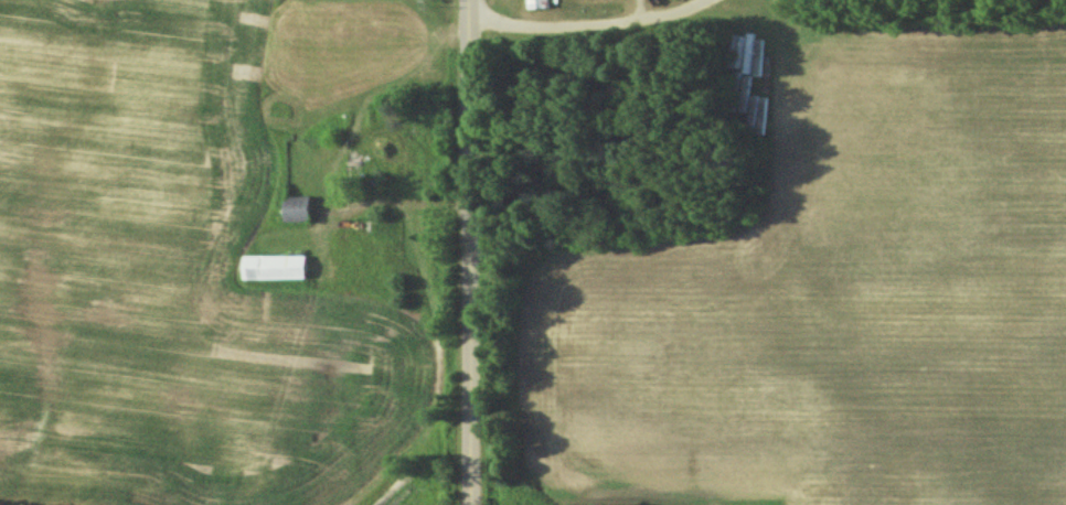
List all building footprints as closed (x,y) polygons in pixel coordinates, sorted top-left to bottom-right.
[(314,196),(290,197),(291,221),(315,220),(314,196)] [(247,256),(248,279),(310,278),(310,255),(247,256)]
